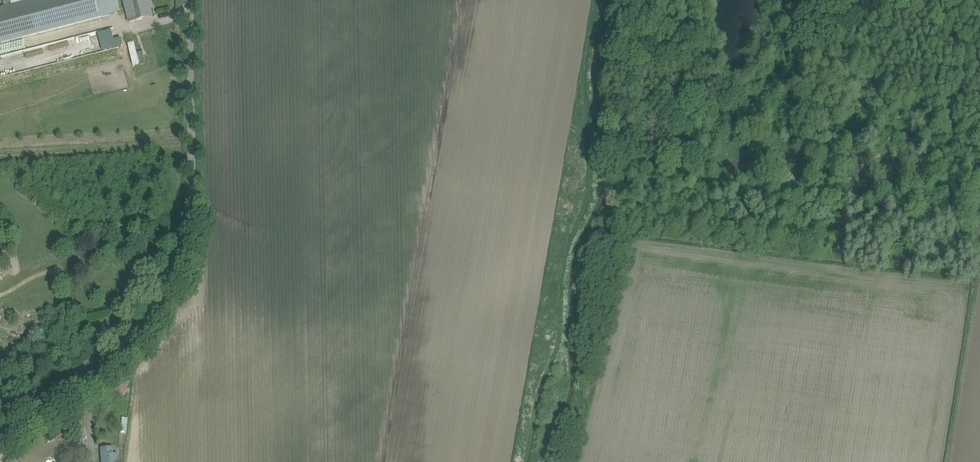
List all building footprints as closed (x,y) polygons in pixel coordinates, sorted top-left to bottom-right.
[(0,8),(0,43),(103,17),(99,2),(99,0),(30,0),(26,1),(4,7),(0,8)] [(124,0),(129,23),(143,19),(152,16),(150,8),(153,7),(151,0),(124,0)] [(102,51),(123,45),(121,38),(114,40),(100,43),(102,51)] [(145,63),(144,51),(137,52),(135,42),(129,43),(132,65),(145,63)] [(63,450),(67,448),(62,437),(57,440),(63,450)] [(29,451),(34,460),(51,450),(45,441),(29,451)] [(101,448),(102,461),(118,461),(118,454),(114,454),(113,447),(101,448)]
